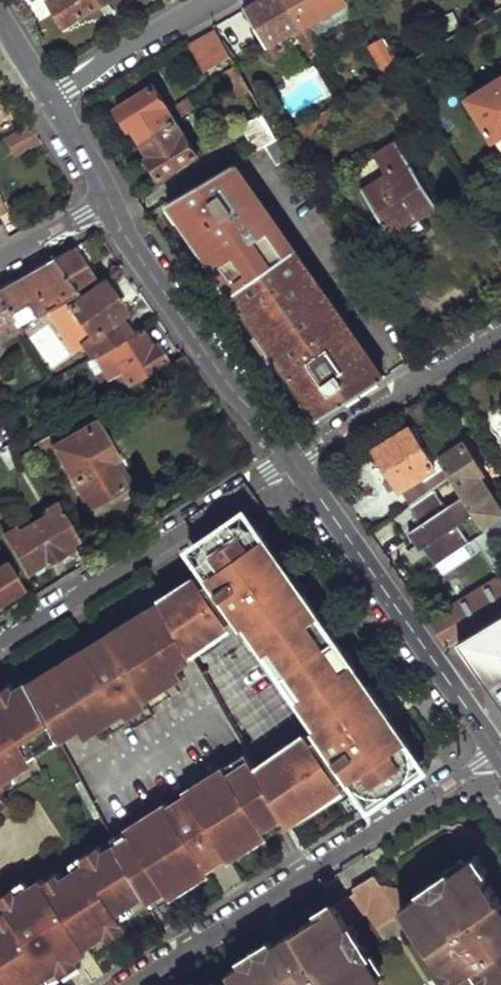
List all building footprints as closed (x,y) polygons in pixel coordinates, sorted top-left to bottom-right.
[(49,2),(66,26),(109,0),(51,0),(49,2)] [(278,58),(291,50),(282,37),(298,28),(305,39),(311,35),(289,0),(258,0),(246,7),(278,58)] [(311,35),(321,52),(329,48),(314,23),(348,1),(347,0),(289,0),(311,35)] [(190,44),(205,71),(231,54),(216,29),(190,44)] [(373,46),(389,73),(403,65),(387,37),(373,46)] [(228,70),(235,82),(245,77),(238,65),(228,70)] [(235,82),(242,94),(252,88),(245,77),(235,82)] [(469,97),(494,139),(500,135),(500,77),(469,97)] [(119,107),(131,127),(135,125),(144,139),(178,118),(156,84),(119,107)] [(241,124),(257,150),(267,145),(281,136),(265,110),(241,124)] [(149,156),(161,175),(199,152),(178,118),(144,139),(153,153),(149,156)] [(39,144),(30,126),(6,139),(16,156),(39,144)] [(293,156),(281,136),(267,145),(279,165),(293,156)] [(365,190),(394,237),(441,209),(413,161),(365,190)] [(169,202),(319,418),(384,379),(236,163),(169,202)] [(14,237),(7,224),(0,228),(0,245),(14,237)] [(71,248),(53,258),(76,292),(101,276),(97,269),(89,273),(71,248)] [(14,319),(18,325),(48,308),(63,299),(76,292),(53,258),(0,288),(0,295),(14,319)] [(75,320),(86,337),(81,339),(92,356),(93,355),(129,334),(115,313),(122,308),(102,279),(65,302),(63,299),(48,308),(61,329),(75,320)] [(14,319),(0,295),(0,327),(14,319)] [(96,375),(109,395),(165,361),(163,358),(169,355),(162,343),(157,346),(156,342),(150,345),(139,328),(129,334),(93,355),(103,371),(96,375)] [(146,377),(150,384),(156,381),(161,389),(195,369),(184,354),(146,377)] [(56,445),(90,505),(130,483),(95,422),(56,445)] [(372,449),(398,489),(402,487),(414,507),(455,481),(441,459),(422,430),(417,422),(372,449)] [(26,449),(32,460),(56,445),(50,435),(26,449)] [(7,445),(11,452),(24,445),(19,437),(7,445)] [(441,459),(488,532),(497,546),(500,543),(500,505),(486,481),(489,478),(466,442),(441,459)] [(418,519),(438,551),(482,524),(455,481),(414,507),(387,523),(394,533),(418,519)] [(4,533),(27,573),(62,554),(59,548),(77,539),(57,503),(47,509),(48,514),(16,532),(14,528),(4,533)] [(206,586),(199,576),(162,601),(189,648),(232,621),(228,615),(237,609),(327,748),(318,754),(310,742),(258,773),(290,829),(347,793),(343,785),(350,781),(354,786),(359,789),(368,793),(378,794),(387,794),(398,789),(407,779),(411,769),(412,759),(411,749),(406,739),(397,730),(385,725),(373,725),(365,713),(381,702),(292,574),(276,584),(268,572),(272,563),(273,553),(270,544),(264,534),(258,527),(251,523),(243,521),(234,521),(224,525),(217,529),(211,534),(207,540),(204,546),(203,554),(204,561),(206,569),(210,575),(215,581),(206,586)] [(272,563),(268,572),(276,584),(292,574),(264,534),(270,544),(273,553),(272,563)] [(20,585),(5,559),(0,562),(0,598),(20,585)] [(447,644),(459,637),(500,613),(500,565),(495,569),(500,578),(430,620),(447,644)] [(30,683),(56,733),(59,737),(81,723),(100,711),(106,720),(125,708),(129,712),(151,699),(148,694),(166,683),(162,677),(183,664),(181,662),(193,656),(189,648),(162,601),(105,637),(111,647),(91,659),(85,648),(29,682),(30,683)] [(459,637),(500,698),(500,613),(459,637)] [(105,637),(85,648),(91,659),(111,647),(105,637)] [(162,677),(166,683),(187,670),(183,664),(162,677)] [(41,758),(34,746),(56,733),(30,683),(0,701),(0,782),(41,758)] [(397,730),(406,739),(381,702),(365,713),(373,725),(385,725),(397,730)] [(106,720),(100,711),(81,723),(86,732),(106,720)] [(119,850),(120,851),(146,900),(153,913),(213,877),(201,856),(192,841),(212,829),(221,844),(232,864),(290,829),(258,773),(249,756),(163,810),(165,814),(147,826),(143,822),(126,833),(131,842),(119,850)] [(212,829),(192,841),(201,856),(221,844),(212,829)] [(131,842),(126,833),(114,841),(119,850),(131,842)] [(64,970),(80,961),(92,953),(90,949),(128,927),(121,915),(146,900),(120,851),(54,890),(50,884),(7,911),(14,922),(0,931),(0,984),(39,984),(64,970)] [(476,855),(457,868),(460,873),(450,880),(438,888),(428,896),(425,891),(405,904),(458,979),(486,960),(500,981),(500,925),(488,907),(500,898),(500,889),(476,855)] [(457,868),(455,863),(444,870),(450,880),(460,873),(457,868)] [(346,923),(355,916),(364,911),(377,930),(400,914),(401,896),(397,889),(386,887),(380,886),(374,878),(364,885),(298,928),(309,946),(274,968),(263,950),(244,962),(260,984),(368,984),(387,973),(373,951),(367,954),(359,944),(352,933),(346,923)] [(438,888),(432,879),(421,886),(425,891),(428,896),(438,888)] [(488,907),(500,925),(500,898),(488,907)] [(362,927),(355,916),(346,923),(352,933),(362,927)] [(309,946),(298,928),(263,950),(274,968),(309,946)] [(377,948),(370,937),(359,944),(367,954),(373,951),(377,948)] [(80,961),(64,970),(68,977),(84,967),(80,961)] [(244,962),(233,968),(237,975),(222,984),(260,984),(244,962)]
